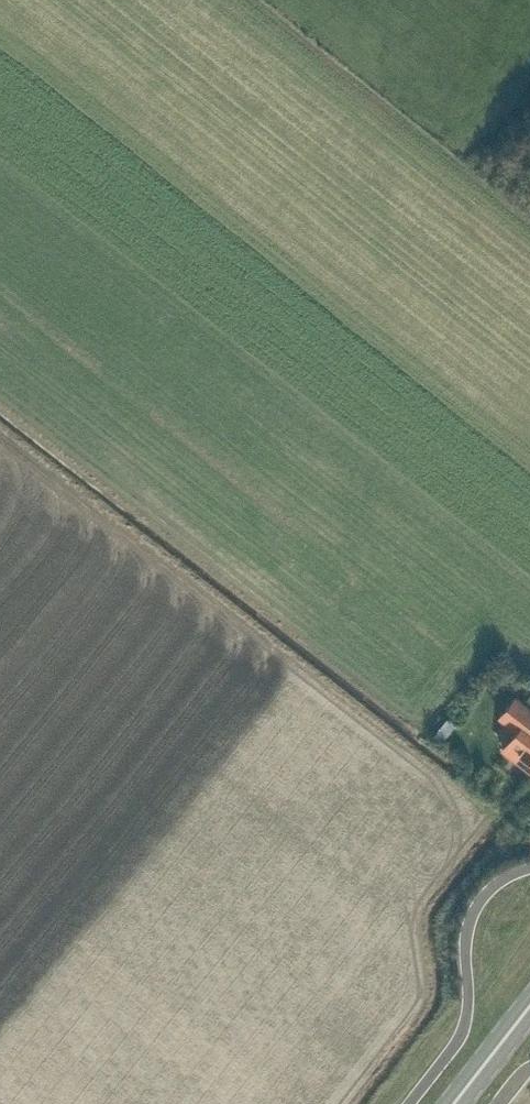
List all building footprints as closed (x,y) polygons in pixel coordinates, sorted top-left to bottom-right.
[(524,702),(516,696),(500,716),(518,730),(504,748),(529,769),(529,707),(524,702)]
